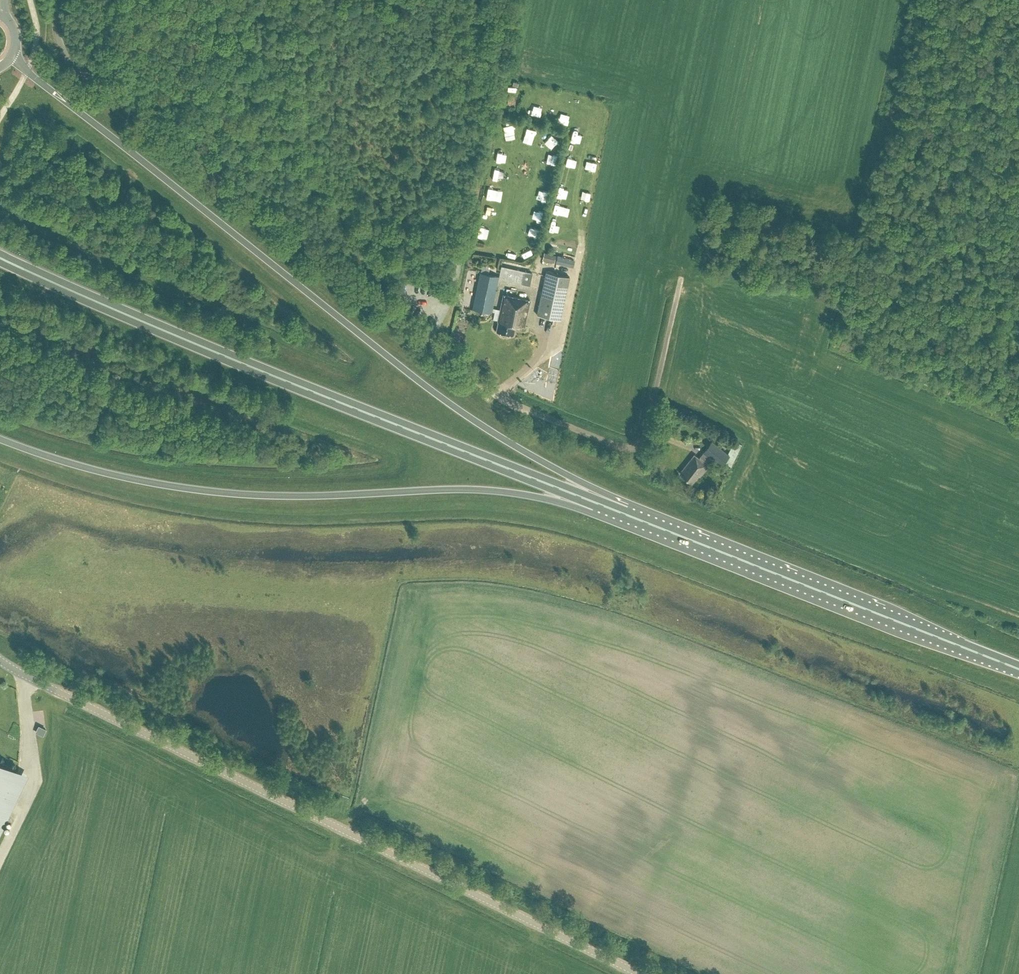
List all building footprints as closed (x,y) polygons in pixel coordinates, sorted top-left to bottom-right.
[(544,251),(542,259),(554,262),(556,254),(547,252),(544,251)] [(469,304),(473,305),(473,308),(492,312),(499,274),(488,272),(490,265),(482,264),(481,271),(480,271),(474,301),(470,300),(469,304)] [(530,282),(533,270),(508,264),(505,277),(530,282)] [(561,319),(570,276),(546,271),(537,314),(561,319)] [(523,325),(529,299),(502,293),(496,319),(497,321),(495,329),(512,333),(514,324),(523,325)] [(697,473),(700,476),(713,460),(720,466),(724,460),(731,465),(741,443),(734,440),(728,452),(711,439),(702,451),(703,452),(699,458),(693,453),(678,471),(690,481),(697,473)] [(17,769),(0,761),(0,805),(17,769)] [(9,810),(0,806),(0,828),(9,810)]
